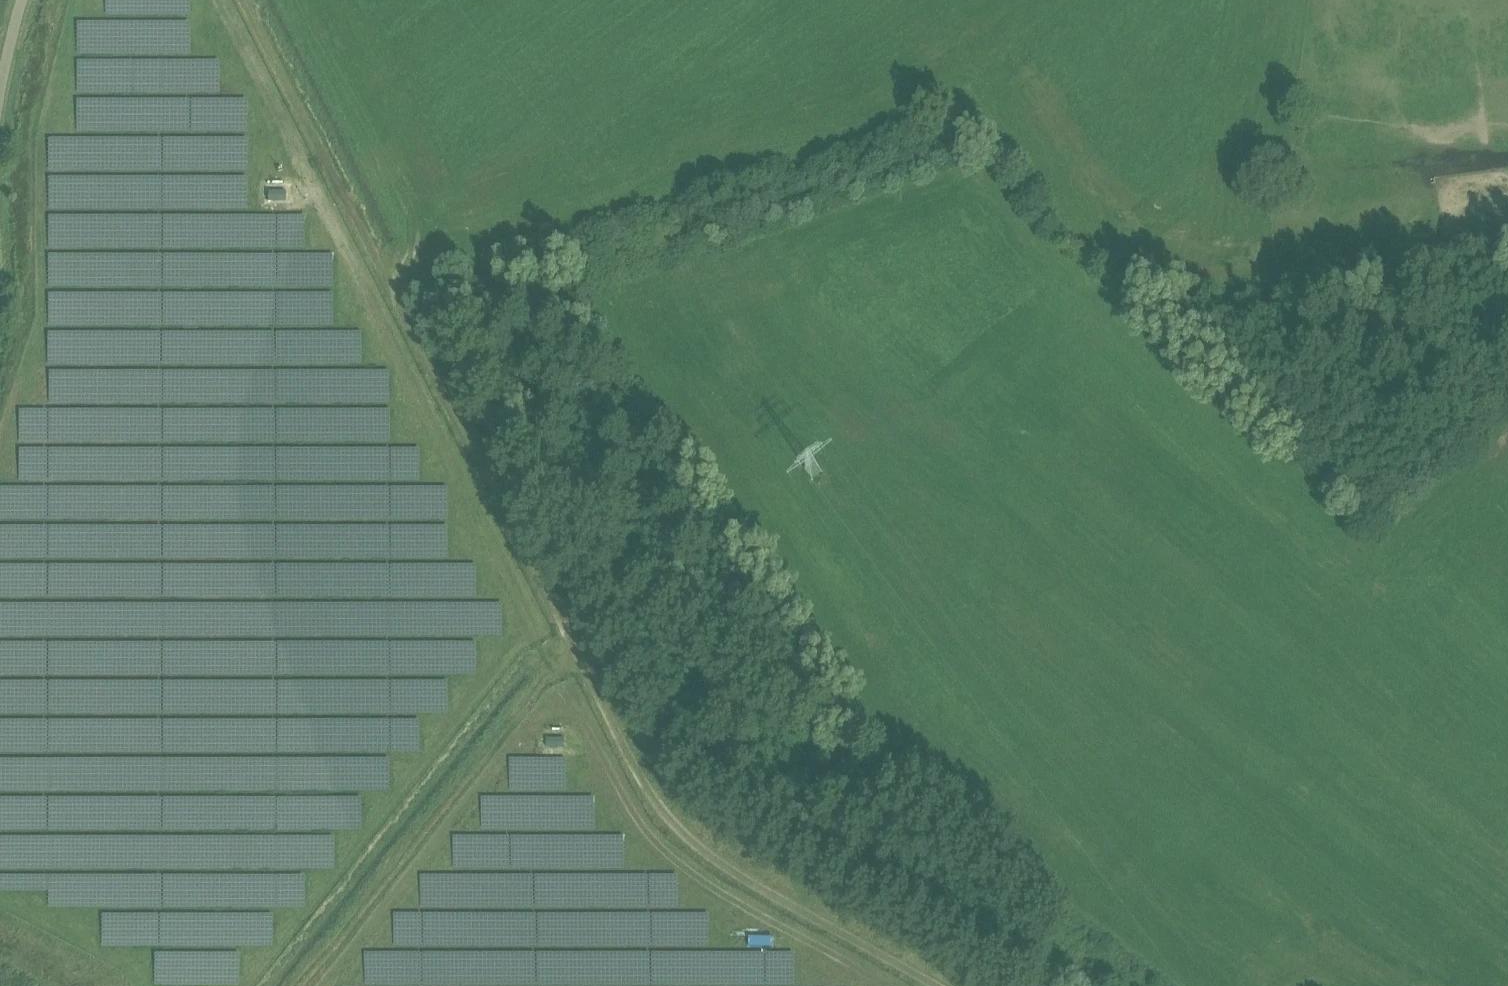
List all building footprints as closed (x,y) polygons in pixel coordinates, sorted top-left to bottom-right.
[(293,199),(293,189),(275,189),(275,199),(293,199)] [(566,738),(566,728),(547,728),(547,738),(566,738)]
